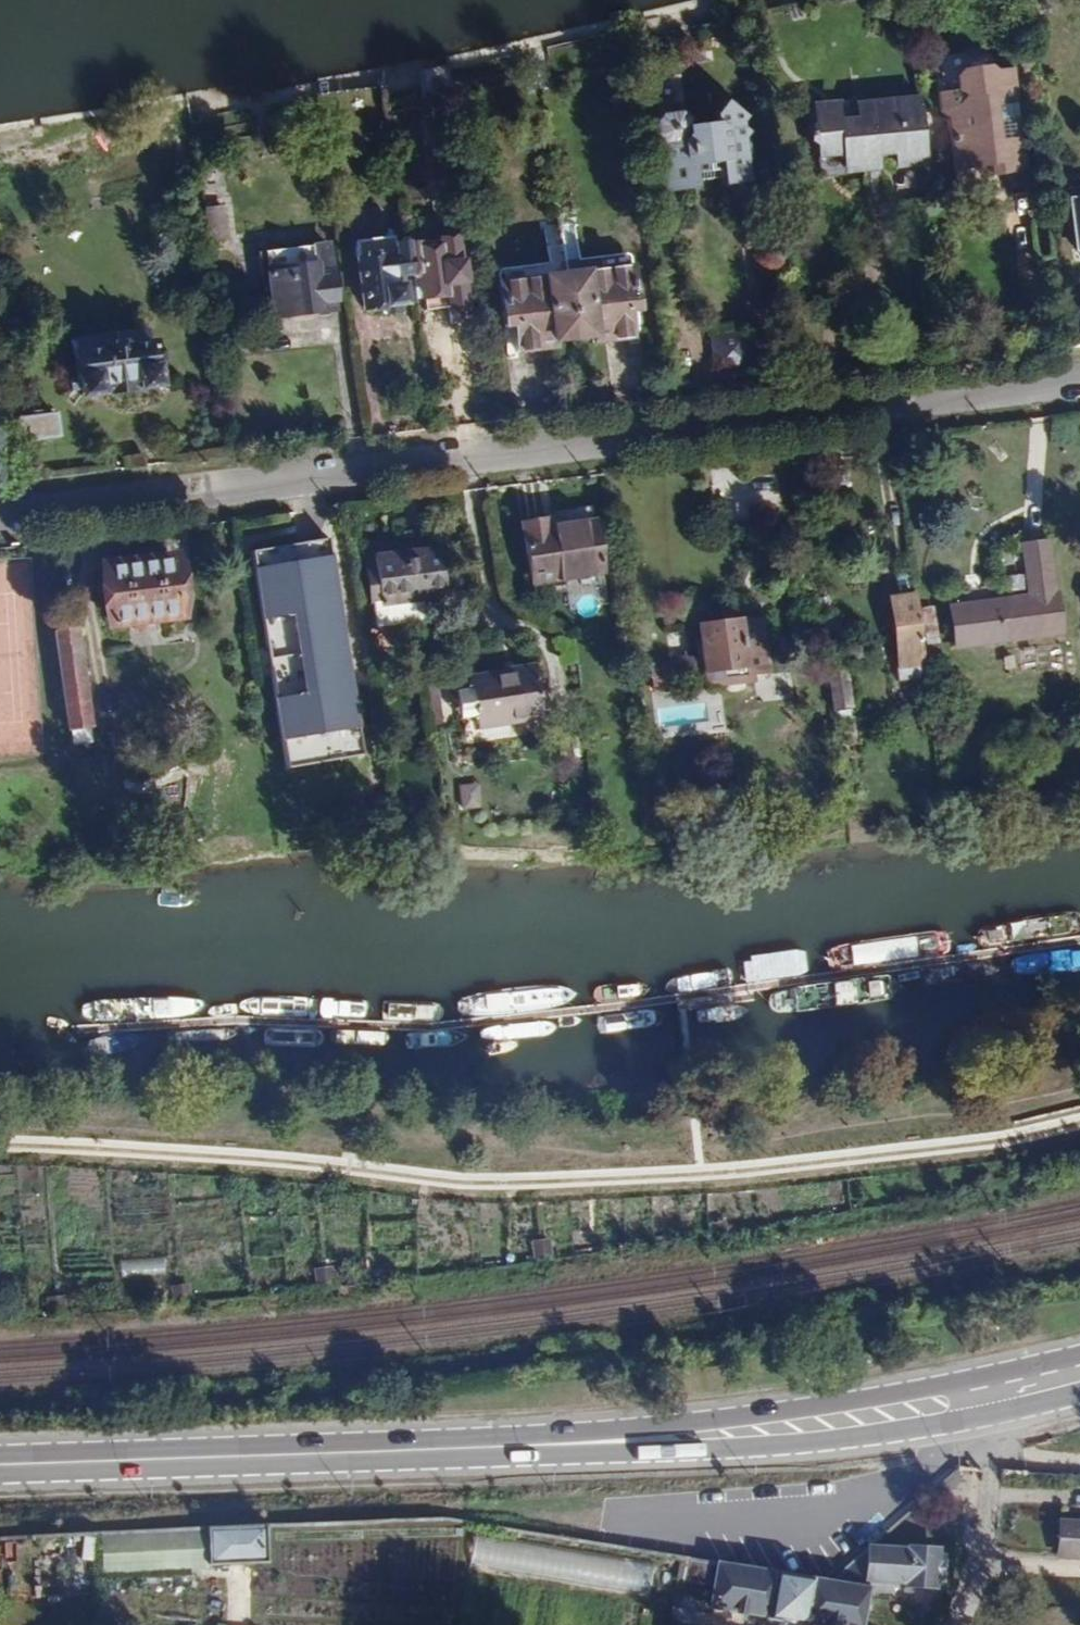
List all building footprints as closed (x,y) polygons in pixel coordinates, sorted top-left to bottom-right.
[(1024,194),(1003,75),(988,77),(982,74),(954,78),(946,87),(949,100),(932,103),(935,122),(944,121),(951,166),(976,164),(977,170),(998,168),(1001,191),(1008,196),(1024,194)] [(691,192),(688,171),(710,168),(714,190),(741,187),(735,138),(745,124),(717,105),(703,122),(709,127),(675,132),(674,123),(667,118),(650,120),(645,127),(647,143),(654,148),(657,164),(650,165),(654,196),(691,192)] [(912,109),(850,118),(856,168),(888,165),(888,170),(922,166),(912,109)] [(1070,199),(1071,204),(1065,205),(1072,246),(1079,245),(1079,198),(1070,199)] [(224,240),(224,208),(201,208),(202,241),(224,240)] [(360,262),(366,308),(403,303),(400,277),(412,276),(410,262),(408,245),(361,251),(363,262),(360,262)] [(414,289),(422,288),(423,295),(448,292),(447,282),(462,280),(458,252),(443,254),(443,250),(418,253),(419,261),(410,262),(412,276),(414,289)] [(329,268),(267,275),(272,323),(334,316),(329,268)] [(631,357),(628,331),(638,329),(632,285),(567,294),(576,358),(594,356),(595,362),(631,357)] [(556,367),(555,361),(576,358),(567,294),(502,303),(508,347),(516,346),(520,372),(556,367)] [(152,331),(74,342),(80,387),(158,377),(152,331)] [(746,331),(708,336),(712,369),(750,365),(746,331)] [(57,408),(20,413),(23,439),(61,434),(57,408)] [(525,523),(534,584),(604,573),(594,507),(549,514),(550,520),(525,523)] [(332,539),(255,551),(287,769),(365,757),(332,539)] [(1053,594),(1046,543),(1024,546),(1031,597),(950,608),(955,647),(1062,633),(1056,594),(1053,594)] [(440,550),(371,561),(379,626),(420,622),(417,601),(448,595),(440,550)] [(183,553),(100,563),(108,630),(191,620),(183,553)] [(924,676),(914,594),(891,597),(899,664),(895,664),(897,679),(924,676)] [(760,619),(699,627),(704,670),(744,665),(745,675),(767,673),(760,619)] [(79,627),(53,630),(68,728),(91,725),(79,627)] [(477,708),(478,716),(542,707),(534,658),(514,660),(516,669),(472,676),(473,683),(455,685),(459,710),(477,708)] [(844,670),(830,672),(835,708),(849,706),(844,670)] [(478,785),(454,786),(456,811),(479,810),(478,785)] [(118,1260),(119,1276),(163,1274),(163,1258),(118,1260)] [(1045,1523),(1044,1562),(1079,1563),(1079,1524),(1045,1523)] [(267,1525),(207,1527),(207,1562),(267,1562),(267,1525)] [(936,1544),(908,1543),(908,1545),(873,1543),(828,1582),(718,1563),(712,1597),(710,1607),(764,1616),(767,1620),(800,1624),(803,1624),(806,1624),(814,1624),(860,1624),(868,1580),(906,1582),(906,1584),(934,1585),(936,1544)] [(705,1565),(671,1563),(669,1595),(703,1597),(705,1565)]
